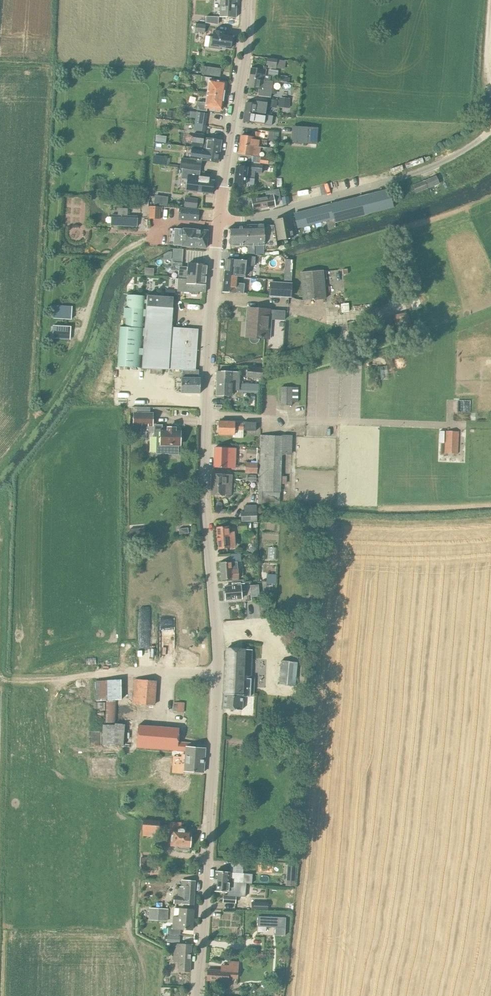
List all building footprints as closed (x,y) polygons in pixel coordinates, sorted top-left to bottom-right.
[(226,17),(236,17),(236,0),(220,0),(220,17),(226,17)] [(206,16),(205,23),(217,25),(218,17),(206,16)] [(196,23),(195,33),(206,34),(206,24),(196,23)] [(220,47),(231,49),(233,35),(226,34),(226,32),(214,30),(213,37),(211,37),(209,48),(220,49),(220,47)] [(267,58),(266,65),(269,65),(269,67),(276,69),(277,59),(267,58)] [(250,77),(271,80),(271,76),(265,75),(266,71),(266,67),(262,66),(262,70),(251,68),(250,77)] [(204,76),(210,76),(221,78),(221,71),(211,69),(211,71),(204,71),(204,76)] [(192,76),(191,86),(200,87),(201,77),(192,76)] [(210,85),(208,94),(225,96),(226,88),(225,88),(225,83),(211,80),(211,81),(208,80),(208,77),(202,76),(201,83),(210,85)] [(258,96),(268,98),(269,98),(270,92),(268,92),(269,86),(271,86),(272,81),(271,80),(250,77),(248,87),(260,89),(258,96)] [(225,96),(208,94),(207,103),(198,102),(197,110),(203,111),(204,106),(207,106),(207,107),(221,109),(222,104),(224,104),(225,96)] [(279,97),(278,108),(289,109),(290,98),(279,97)] [(244,112),(265,115),(267,101),(256,100),(255,104),(246,103),(244,112)] [(243,121),(253,123),(271,125),(272,116),(265,115),(244,112),(243,121)] [(291,143),(312,144),(317,144),(318,126),(292,126),(291,143)] [(241,135),(240,143),(260,146),(261,139),(264,140),(265,133),(256,132),(255,137),(241,135)] [(204,138),(204,134),(193,133),(191,147),(202,149),(202,148),(206,149),(206,152),(214,153),(214,151),(220,152),(221,140),(211,139),(204,138)] [(238,154),(248,155),(259,157),(260,146),(240,143),(238,154)] [(191,147),(189,159),(197,159),(197,163),(201,163),(201,160),(208,161),(218,162),(220,152),(214,151),(214,153),(206,152),(206,149),(202,148),(202,149),(191,147)] [(181,166),(181,167),(183,168),(199,170),(200,170),(201,163),(197,163),(197,159),(189,159),(182,158),(182,161),(181,166)] [(236,166),(234,182),(244,184),(245,178),(253,178),(254,172),(260,172),(261,164),(252,163),(251,168),(247,168),(248,168),(236,166)] [(195,191),(203,192),(213,193),(214,181),(209,180),(209,178),(198,177),(199,170),(181,167),(181,169),(178,168),(177,176),(183,177),(196,179),(196,183),(192,182),(191,191),(195,191)] [(427,188),(424,180),(413,185),(416,193),(427,188)] [(252,199),(253,209),(272,206),(272,207),(275,207),(274,202),(281,201),(279,189),(265,191),(266,196),(252,199)] [(324,206),(294,214),(295,215),(297,223),(297,226),(333,217),(335,222),(355,217),(365,215),(389,209),(389,208),(394,207),(389,189),(384,191),(360,197),(330,204),(331,205),(324,207),(324,206)] [(185,197),(184,207),(197,208),(198,198),(185,197)] [(149,206),(149,218),(160,219),(161,207),(149,206)] [(179,208),(179,220),(199,221),(199,209),(179,208)] [(118,215),(117,224),(128,225),(129,216),(118,215)] [(275,225),(277,240),(292,238),(289,224),(288,217),(274,220),(275,225)] [(333,219),(327,220),(329,229),(335,227),(333,219)] [(255,245),(255,254),(264,254),(264,249),(277,247),(274,225),(264,226),(264,224),(247,225),(247,226),(253,226),(253,245),(255,245)] [(247,226),(230,227),(231,246),(253,245),(253,226),(247,226)] [(199,231),(199,230),(175,228),(173,245),(198,247),(207,248),(208,231),(199,231)] [(226,269),(225,274),(235,276),(245,277),(247,260),(237,259),(237,260),(227,259),(226,269)] [(285,259),(284,281),(292,281),(293,260),(285,259)] [(178,276),(187,276),(187,273),(207,275),(207,264),(187,263),(187,266),(183,266),(183,262),(173,261),(172,269),(179,269),(178,276)] [(300,272),(303,301),(327,299),(324,270),(300,272)] [(198,292),(205,292),(207,275),(187,273),(187,276),(186,279),(178,279),(178,281),(177,291),(190,292),(190,293),(191,295),(197,295),(198,294),(198,292)] [(223,292),(241,294),(244,294),(245,283),(234,282),(235,276),(225,274),(223,292)] [(268,294),(279,295),(281,282),(269,281),(268,294)] [(292,283),(281,282),(279,295),(291,296),(292,283)] [(118,359),(118,366),(144,368),(183,369),(195,369),(198,329),(171,327),(173,297),(163,296),(145,296),(127,295),(126,309),(124,308),(124,318),(126,318),(126,327),(124,327),(120,326),(119,343),(118,359)] [(55,306),(54,318),(71,319),(72,307),(55,306)] [(248,308),(247,322),(250,322),(249,338),(250,338),(250,340),(251,342),(253,343),(256,343),(258,342),(259,341),(259,339),(268,339),(269,324),(270,319),(284,320),(285,311),(271,310),(248,308)] [(413,331),(409,311),(395,314),(398,326),(395,326),(397,335),(413,331)] [(53,326),(53,338),(70,339),(71,327),(53,326)] [(371,335),(362,339),(365,346),(374,342),(371,335)] [(246,367),(246,377),(261,377),(262,367),(246,367)] [(181,376),(181,393),(190,393),(198,393),(200,393),(200,378),(198,378),(198,370),(195,369),(183,369),(183,376),(181,376)] [(216,372),(216,380),(232,381),(232,383),(238,383),(239,372),(226,372),(219,372),(216,372)] [(216,380),(216,395),(217,395),(226,396),(232,396),(232,390),(239,390),(238,392),(248,393),(248,383),(238,383),(232,383),(232,381),(216,380)] [(281,387),(281,405),(292,405),(292,402),(298,402),(298,387),(292,387),(281,387)] [(133,412),(133,426),(142,426),(142,424),(148,424),(148,426),(153,426),(153,413),(133,412)] [(235,422),(229,421),(219,421),(218,434),(233,435),(233,437),(243,437),(243,429),(246,429),(246,430),(256,431),(256,423),(243,422),(243,423),(235,423),(235,422)] [(169,454),(179,455),(179,445),(180,445),(180,430),(175,430),(175,428),(168,428),(168,430),(162,430),(162,425),(155,425),(154,436),(161,436),(161,452),(169,452),(169,454)] [(445,430),(444,453),(458,453),(459,431),(445,430)] [(262,502),(280,502),(280,493),(281,493),(282,455),(292,455),(293,435),(282,435),(260,435),(258,491),(262,491),(262,502)] [(214,467),(224,467),(235,468),(236,448),(215,447),(214,467)] [(246,462),(245,474),(258,474),(259,462),(246,462)] [(211,494),(221,495),(226,495),(227,481),(229,481),(230,475),(212,474),(211,494)] [(257,511),(257,505),(245,506),(245,512),(242,512),(241,520),(258,520),(257,511)] [(229,527),(226,527),(216,528),(218,548),(235,547),(234,532),(229,533),(229,527)] [(144,528),(129,529),(130,537),(144,536),(144,528)] [(236,562),(230,562),(220,563),(222,580),(237,579),(236,562)] [(267,574),(266,583),(275,584),(276,574),(267,574)] [(226,599),(231,599),(242,598),(240,582),(232,583),(232,586),(225,587),(226,599)] [(299,622),(291,621),(289,635),(298,636),(299,622)] [(243,695),(250,695),(252,650),(226,648),(224,692),(223,709),(242,710),(243,695)] [(297,662),(281,660),(279,684),(295,686),(297,662)] [(134,704),(144,704),(154,705),(156,681),(136,679),(134,704)] [(96,681),(97,701),(106,700),(105,722),(115,722),(116,700),(122,699),(121,680),(96,681)] [(174,702),(174,711),(184,712),(185,702),(174,702)] [(104,724),(103,745),(124,744),(125,724),(115,723),(115,725),(105,724),(104,724)] [(139,725),(138,748),(187,751),(186,771),(204,772),(205,748),(190,747),(191,743),(178,742),(179,728),(139,725)] [(142,819),(142,828),(145,828),(158,829),(159,820),(145,819),(142,819)] [(177,849),(182,850),(188,850),(189,845),(190,845),(191,831),(185,831),(185,829),(178,829),(178,832),(174,832),(173,844),(177,845),(177,849)] [(141,860),(141,869),(150,869),(150,860),(141,860)] [(247,869),(247,861),(232,860),(231,868),(247,869)] [(288,864),(286,884),(295,885),(297,864),(288,864)] [(230,872),(216,871),(215,879),(229,880),(229,882),(237,882),(243,883),(243,878),(244,874),(243,874),(236,873),(230,873),(230,872)] [(229,880),(215,879),(214,891),(228,892),(229,882),(229,880)] [(175,903),(184,904),(194,904),(195,881),(182,880),(181,884),(180,884),(179,896),(176,896),(175,903)] [(236,903),(236,896),(228,895),(224,895),(223,902),(233,903),(236,903)] [(149,907),(148,920),(168,921),(169,909),(149,907)] [(194,910),(184,909),(175,908),(174,928),(168,928),(168,934),(180,935),(181,929),(192,930),(194,910)] [(258,916),(257,926),(275,927),(275,935),(285,936),(286,917),(258,916)] [(179,971),(180,971),(190,971),(191,944),(175,944),(174,959),(180,959),(179,971)] [(217,981),(227,982),(228,982),(228,978),(237,979),(238,966),(229,965),(229,971),(208,969),(207,980),(217,981)]
